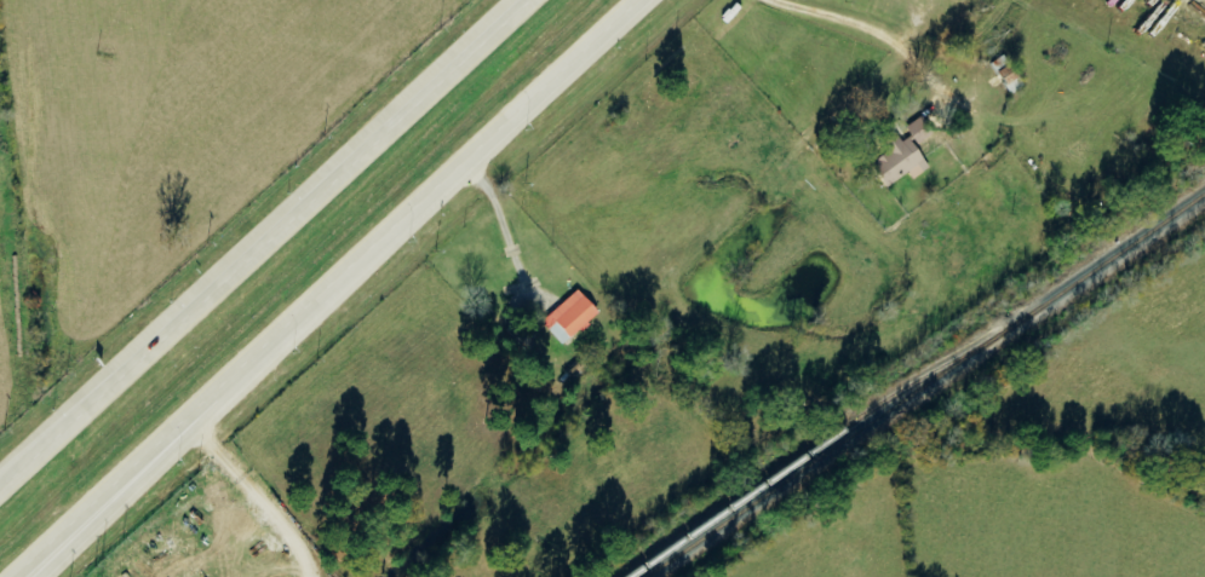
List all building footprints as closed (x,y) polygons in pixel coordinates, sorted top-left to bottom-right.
[(991,65),(1007,86),(1020,77),(1003,55),(991,65)] [(886,188),(909,174),(912,179),(929,169),(915,145),(933,135),(922,117),(906,127),(912,137),(901,143),(897,136),(882,145),(888,154),(872,164),(886,188)] [(599,312),(578,290),(542,324),(564,346),(599,312)]
